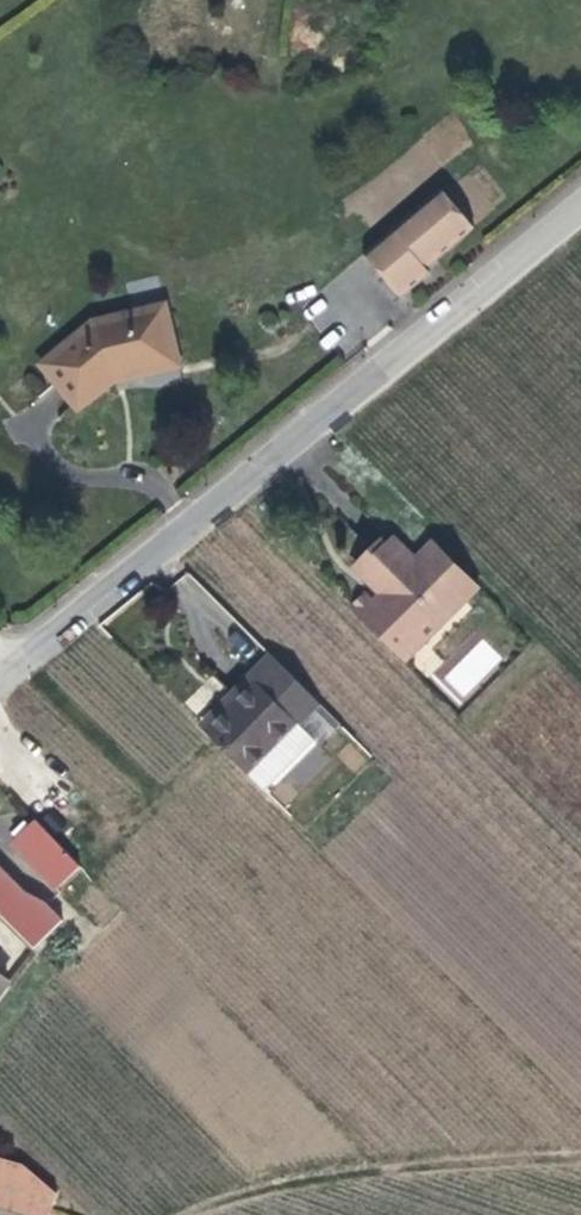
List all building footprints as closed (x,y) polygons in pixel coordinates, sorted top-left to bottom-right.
[(421,260),(470,221),(439,182),(360,244),(394,288),(425,265),(421,260)] [(151,368),(163,366),(179,362),(168,310),(126,318),(108,322),(109,331),(89,341),(83,334),(42,366),(75,409),(122,375),(124,381),(152,376),(151,368)] [(152,376),(168,373),(180,370),(179,362),(163,366),(151,368),(152,376)] [(365,595),(348,609),(396,657),(412,641),(418,648),(465,602),(433,573),(428,577),(414,563),(390,540),(357,572),(387,601),(379,609),(365,595)] [(480,588),(435,543),(414,563),(428,577),(433,573),(465,602),(480,588)] [(396,657),(403,664),(418,648),(412,641),(396,657)] [(293,757),(292,752),(292,749),(307,734),(297,724),(313,709),(324,720),(330,714),(268,653),(247,674),(252,679),(202,730),(258,787),(261,790),(293,757)] [(197,725),(202,730),(252,679),(247,674),(197,725)] [(339,724),(330,714),(324,720),(333,729),(339,724)] [(292,752),(293,757),(311,738),(309,736),(307,734),(292,749),(292,752)] [(80,873),(36,824),(12,847),(55,895),(80,873)] [(47,904),(45,902),(24,894),(0,871),(0,914),(19,934),(36,950),(64,921),(47,904)] [(13,980),(9,978),(0,971),(0,999),(13,980)] [(31,1214),(55,1214),(61,1199),(42,1169),(0,1156),(0,1207),(31,1214)]
